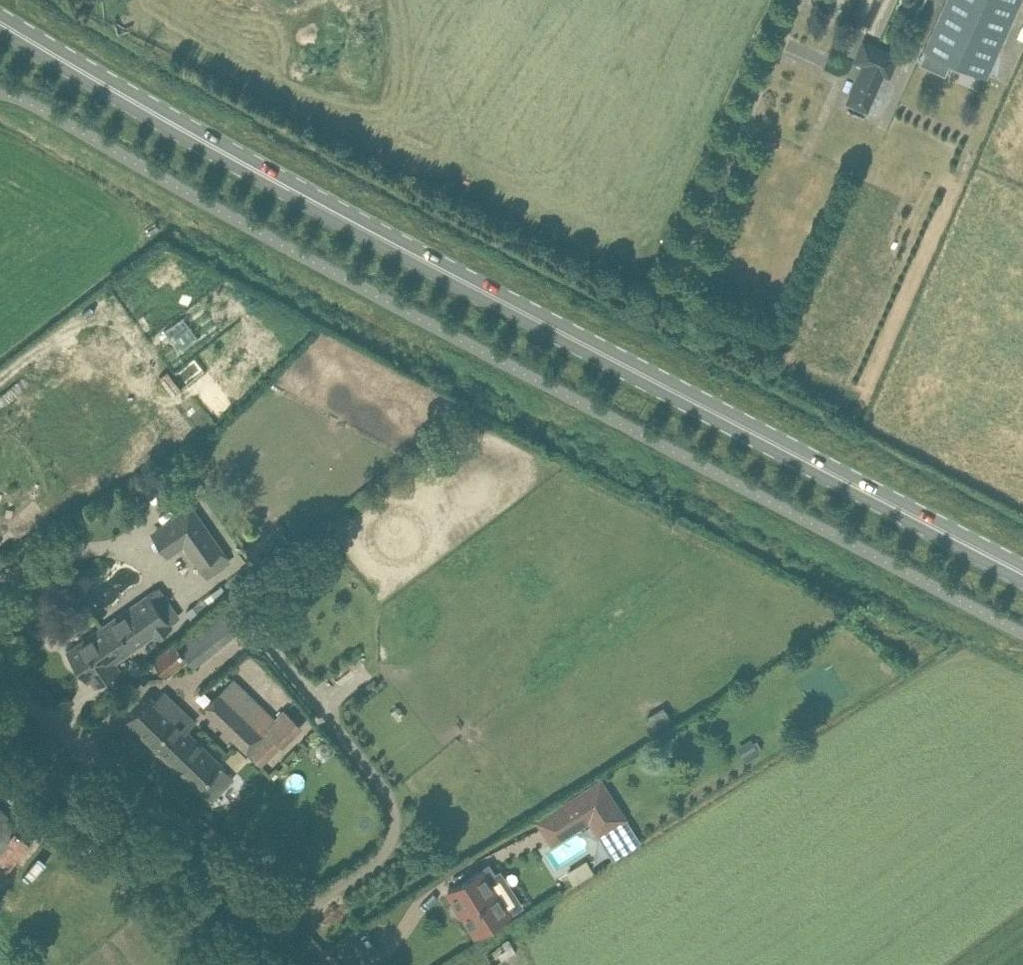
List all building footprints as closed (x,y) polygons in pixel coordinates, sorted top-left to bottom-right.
[(924,47),(986,74),(1016,9),(1020,0),(945,0),(924,47)] [(866,109),(883,72),(889,74),(897,56),(872,44),(858,77),(863,80),(853,103),(866,109)] [(220,549),(190,508),(154,533),(168,552),(184,541),(200,563),(220,549)] [(102,627),(122,655),(154,633),(156,636),(171,625),(169,622),(178,616),(163,594),(154,601),(149,594),(145,597),(102,627)] [(96,684),(118,669),(113,661),(122,655),(102,627),(68,651),(88,679),(91,677),(96,684)] [(166,674),(188,657),(176,641),(154,659),(166,674)] [(203,710),(262,765),(282,744),(283,746),(302,725),(283,708),(276,716),(234,677),(203,710)] [(127,718),(171,761),(193,738),(185,731),(194,722),(163,692),(155,701),(149,695),(127,718)] [(210,799),(224,785),(233,776),(193,738),(171,761),(210,799)] [(601,776),(535,820),(551,846),(588,822),(598,837),(628,817),(601,776)] [(481,868),(448,890),(475,933),(492,922),(509,911),(522,903),(501,870),(488,878),(481,868)] [(492,963),(518,954),(512,937),(486,947),(492,963)]
